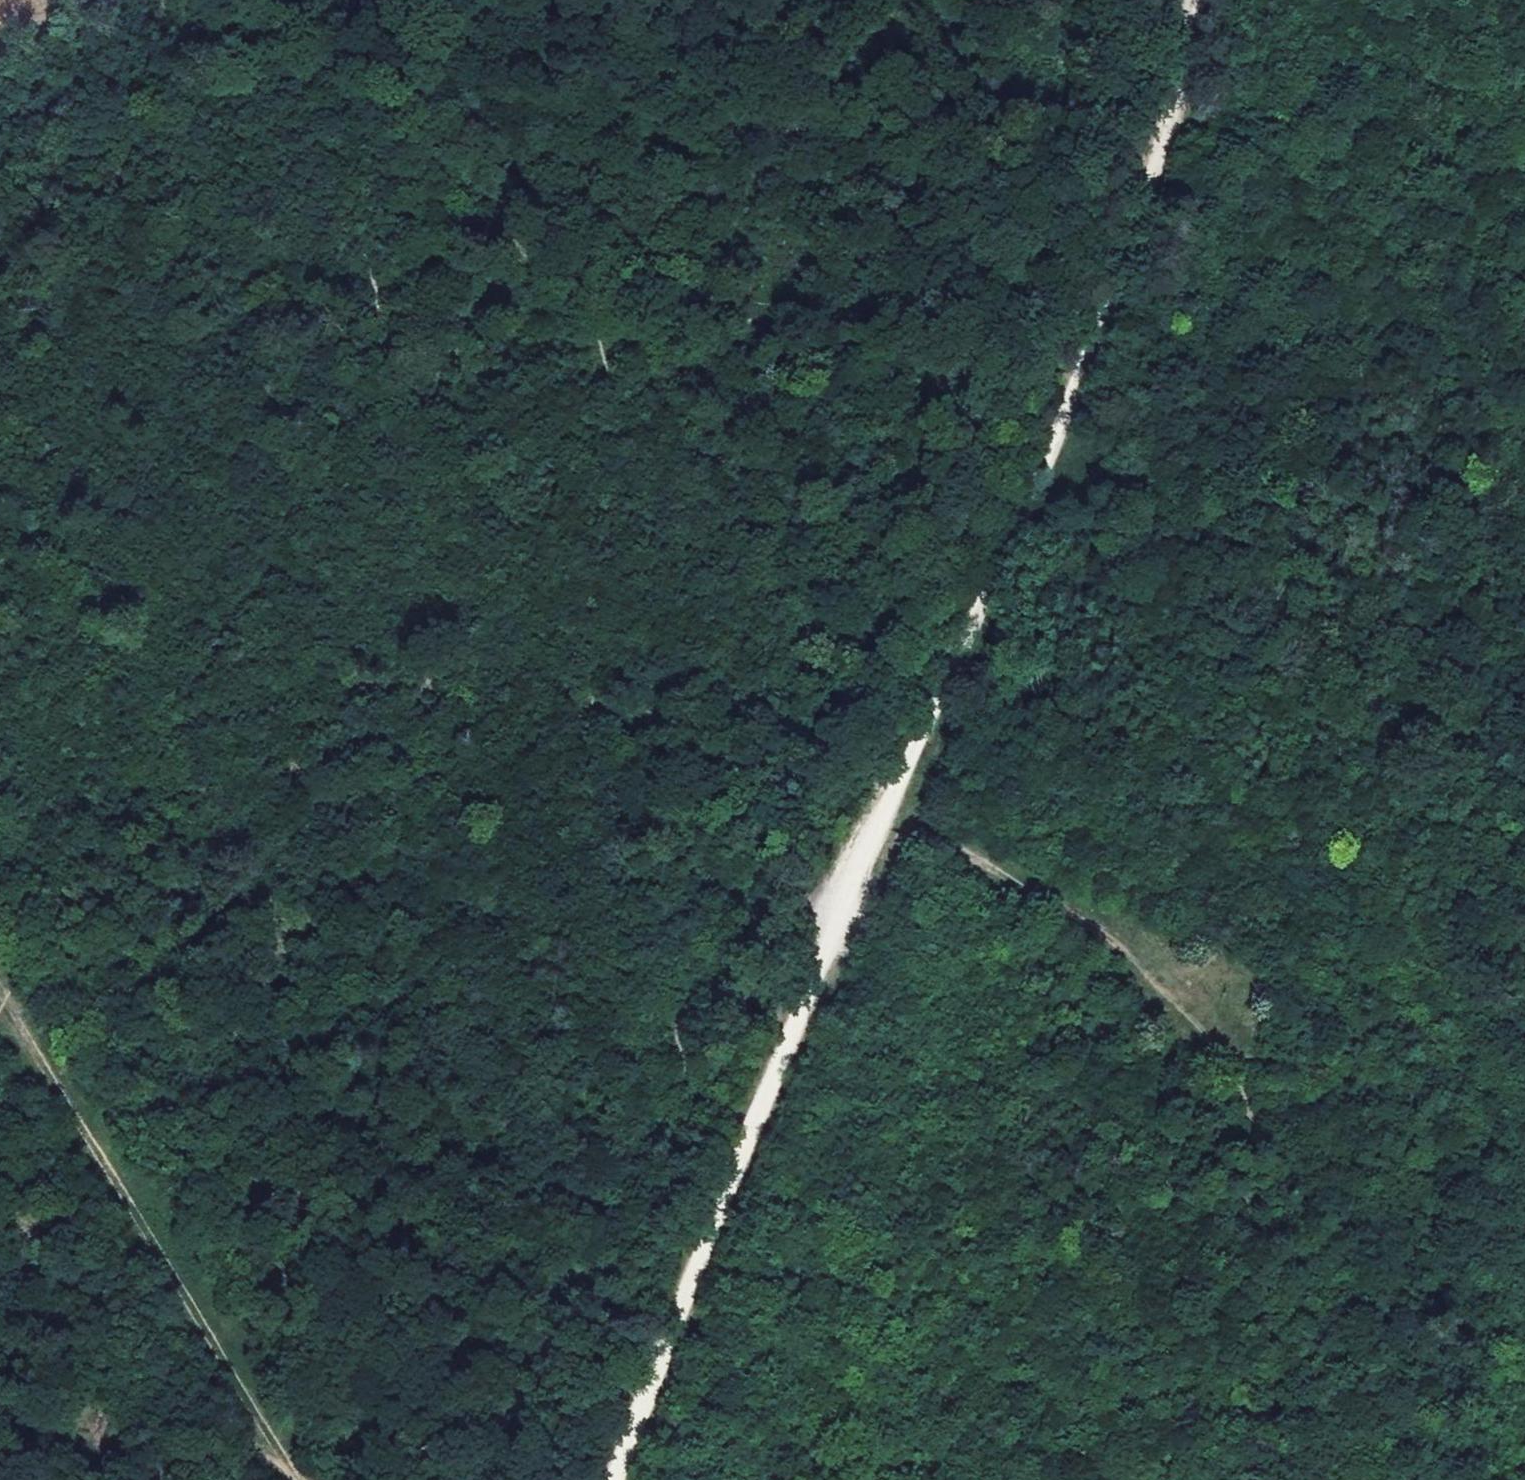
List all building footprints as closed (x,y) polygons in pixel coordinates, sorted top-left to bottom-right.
[(1514,1451),(1511,1464),(1524,1468),(1524,1454),(1514,1451)]
